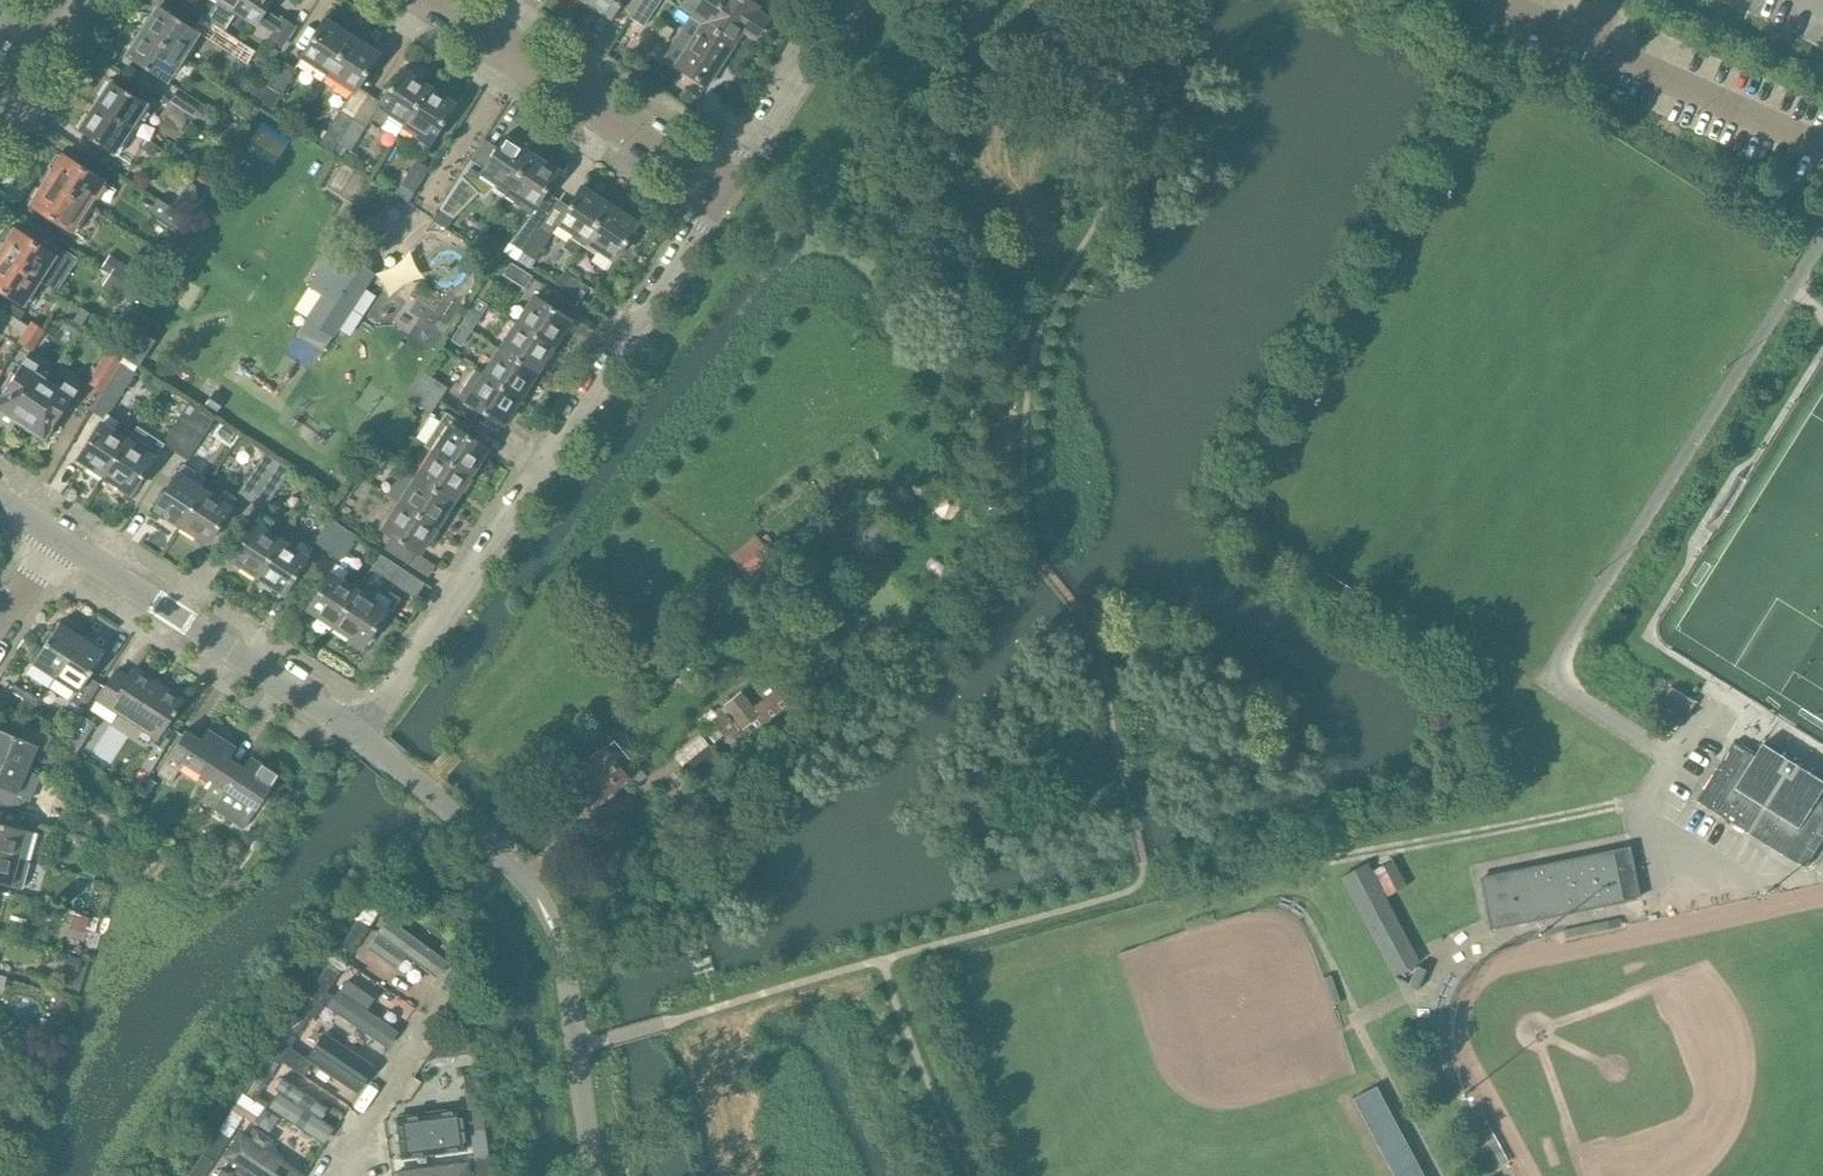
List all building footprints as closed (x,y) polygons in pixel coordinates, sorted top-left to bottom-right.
[(198,0),(177,0),(202,17),(201,17),(202,18),(205,20),(211,10),(212,9),(198,0)] [(215,5),(212,10),(211,10),(205,20),(223,32),(224,31),(236,11),(257,25),(258,23),(272,32),(268,39),(283,48),(296,27),(282,17),(280,21),(266,12),(273,0),(218,0),(215,5)] [(583,1),(610,18),(619,3),(633,12),(639,3),(641,0),(584,0),(583,1)] [(639,3),(633,12),(630,17),(644,27),(661,0),(641,0),(639,3)] [(734,43),(743,30),(755,37),(767,18),(755,11),(757,8),(745,0),(703,0),(702,2),(699,0),(682,0),(678,6),(692,15),(734,43)] [(255,52),(224,31),(223,32),(205,20),(202,18),(195,30),(159,7),(152,19),(148,16),(139,30),(181,57),(197,32),(246,65),(255,52)] [(677,63),(676,64),(707,84),(734,43),(692,15),(684,27),(696,35),(677,63)] [(324,79),(350,38),(324,21),(325,20),(324,20),(300,56),(302,57),(302,56),(316,65),(312,71),(324,79)] [(165,82),(166,81),(181,57),(139,30),(131,43),(134,45),(127,57),(165,82)] [(350,38),(324,79),(335,85),(338,80),(353,89),(352,90),(353,91),(377,54),(376,54),(375,54),(350,38)] [(271,110),(296,70),(283,62),(258,103),(271,110)] [(427,88),(402,73),(403,71),(402,71),(367,123),(368,123),(369,122),(379,129),(386,119),(401,129),(427,88)] [(95,106),(134,132),(150,107),(112,81),(95,106)] [(427,88),(401,129),(416,138),(409,148),(419,155),(419,156),(420,157),(455,105),(453,104),(453,105),(427,88)] [(179,89),(178,91),(170,101),(196,118),(203,123),(211,110),(179,89)] [(170,101),(170,102),(160,116),(180,130),(187,119),(193,123),(196,118),(170,101)] [(134,132),(95,106),(79,131),(118,156),(134,132)] [(340,110),(318,143),(331,152),(353,118),(340,110)] [(350,151),(366,126),(353,118),(331,152),(332,153),(334,151),(337,153),(342,146),(350,151)] [(455,185),(439,209),(452,218),(453,217),(454,217),(478,193),(483,198),(494,188),(504,195),(530,155),(505,139),(506,138),(504,137),(482,172),(471,165),(473,162),(471,161),(455,185)] [(146,139),(140,148),(153,156),(159,147),(146,139)] [(47,180),(87,206),(103,182),(63,155),(47,180)] [(530,155),(504,195),(516,202),(519,197),(533,206),(532,207),(533,208),(557,171),(555,170),(555,171),(530,155)] [(407,203),(407,202),(429,168),(415,159),(392,193),(407,203)] [(342,163),(326,187),(351,203),(343,216),(367,232),(392,194),(342,163)] [(87,206),(47,180),(31,204),(71,231),(87,206)] [(574,255),(581,244),(606,205),(581,189),(582,187),(581,187),(557,223),(558,224),(558,223),(572,232),(562,247),(574,255)] [(160,201),(152,212),(182,233),(190,221),(160,201)] [(606,205),(581,244),(595,254),(598,249),(612,257),(611,258),(612,259),(636,223),(635,222),(635,223),(606,205)] [(516,259),(537,227),(526,219),(525,219),(503,251),(516,259)] [(550,235),(549,235),(537,227),(516,259),(529,268),(550,235)] [(0,250),(0,255),(39,280),(55,290),(75,259),(48,242),(44,249),(14,229),(0,250)] [(334,248),(309,286),(322,295),(307,318),(332,335),(372,273),(334,248)] [(0,255),(0,290),(22,305),(39,280),(0,255)] [(109,256),(101,268),(111,274),(131,287),(142,294),(149,283),(109,256)] [(556,284),(580,299),(589,286),(564,271),(556,284)] [(111,274),(103,286),(123,299),(131,287),(111,274)] [(517,324),(553,348),(571,321),(568,319),(575,306),(551,291),(543,303),(534,297),(517,324)] [(484,311),(474,304),(460,325),(470,332),(484,311)] [(17,344),(18,343),(28,326),(0,308),(0,333),(17,344)] [(43,331),(32,324),(30,322),(28,326),(18,343),(30,351),(43,331)] [(536,374),(553,348),(517,324),(500,351),(536,374)] [(135,367),(152,340),(131,325),(130,326),(132,328),(116,352),(134,365),(134,366),(135,367)] [(450,339),(461,346),(470,332),(460,325),(450,339)] [(519,399),(536,374),(500,351),(483,376),(519,399)] [(89,382),(102,390),(120,361),(108,352),(89,382)] [(47,379),(33,370),(37,365),(26,358),(0,396),(0,408),(4,411),(6,416),(11,419),(16,418),(19,421),(47,379)] [(122,364),(104,392),(117,401),(135,372),(122,364)] [(448,388),(423,371),(414,385),(439,401),(448,388)] [(519,399),(483,376),(474,371),(458,396),(467,402),(503,425),(519,399)] [(47,379),(19,421),(24,424),(25,428),(31,432),(35,430),(45,438),(76,390),(64,382),(60,388),(47,379)] [(405,398),(431,414),(439,401),(414,385),(405,398)] [(187,403),(161,444),(174,452),(200,411),(187,403)] [(214,420),(200,411),(174,452),(187,460),(214,420)] [(445,412),(423,446),(433,452),(469,476),(477,463),(486,450),(465,436),(470,428),(445,412)] [(104,418),(77,459),(103,476),(112,463),(127,441),(112,431),(118,422),(108,415),(107,414),(104,418)] [(390,421),(383,433),(400,444),(407,433),(390,421)] [(141,450),(127,441),(112,463),(103,476),(130,493),(149,463),(160,448),(148,441),(141,450)] [(433,452),(416,478),(452,501),(469,476),(433,452)] [(264,453),(237,493),(250,501),(276,461),(264,453)] [(264,511),(290,470),(276,461),(250,501),(264,511)] [(180,526),(197,500),(203,491),(188,481),(195,471),(183,463),(154,509),(180,526)] [(436,527),(452,501),(416,478),(400,504),(436,527)] [(180,526),(206,543),(235,498),(224,490),(218,500),(203,491),(197,500),(180,526)] [(920,493),(913,499),(918,506),(925,500),(920,493)] [(436,527),(400,504),(383,530),(391,536),(384,549),(408,565),(416,552),(418,554),(436,527)] [(256,576),(279,540),(265,531),(271,521),(259,513),(230,558),(256,576)] [(330,518),(314,543),(327,552),(343,527),(330,518)] [(340,561),(356,536),(343,527),(327,552),(340,561)] [(771,557),(757,541),(752,545),(747,538),(736,548),(748,562),(742,567),(756,584),(773,570),(766,561),(771,557)] [(279,540),(256,576),(283,593),(312,548),(300,540),(294,550),(279,540)] [(396,584),(401,577),(405,570),(380,554),(371,568),(396,584)] [(333,626),(356,590),(341,581),(348,571),(336,563),(307,608),(333,626)] [(356,590),(333,626),(363,645),(385,611),(389,613),(399,598),(382,586),(378,591),(372,601),(356,590)] [(55,677),(82,636),(59,622),(33,663),(55,677)] [(82,636),(55,677),(76,691),(71,700),(72,701),(64,714),(75,722),(84,709),(100,683),(88,676),(104,651),(82,636)] [(166,724),(181,701),(133,670),(127,680),(115,671),(98,697),(158,735),(153,743),(164,750),(176,731),(166,724)] [(6,697),(31,714),(40,700),(15,684),(6,697)] [(778,687),(753,706),(741,691),(719,708),(722,712),(702,728),(714,743),(727,732),(729,735),(739,726),(742,730),(747,726),(752,733),(790,703),(778,687)] [(26,769),(36,746),(46,750),(53,736),(25,724),(19,737),(0,729),(0,758),(26,769)] [(213,781),(235,748),(207,729),(200,740),(185,731),(170,753),(171,754),(158,773),(171,781),(183,762),(213,781)] [(79,740),(72,746),(77,751),(84,745),(81,743),(79,740)] [(626,757),(613,742),(605,748),(601,751),(597,750),(591,756),(590,759),(567,779),(569,781),(569,785),(575,792),(579,793),(592,808),(629,777),(639,769),(628,756),(626,757)] [(1764,748),(1766,745),(1764,744),(1756,756),(1734,743),(1698,800),(1806,868),(1822,841),(1822,784),(1764,748)] [(213,781),(201,800),(214,809),(244,828),(256,809),(278,775),(249,757),(242,768),(228,759),(235,748),(213,781)] [(20,812),(26,799),(29,800),(40,775),(26,769),(0,758),(0,803),(20,812)] [(29,861),(36,833),(0,823),(0,853),(29,861)] [(1491,927),(1623,901),(1637,898),(1627,849),(1481,879),(1491,927)] [(21,889),(29,861),(0,853),(0,883),(21,889)] [(1418,962),(1415,955),(1367,864),(1341,878),(1392,976),(1418,962)] [(358,920),(369,927),(390,895),(379,888),(358,920)] [(74,913),(69,928),(84,932),(89,917),(74,913)] [(1212,913),(1184,922),(1187,929),(1215,920),(1212,913)] [(369,927),(358,920),(341,946),(352,953),(369,927)] [(371,944),(395,962),(398,964),(406,954),(435,975),(446,960),(391,920),(383,931),(381,930),(371,944)] [(1610,921),(1564,930),(1565,931),(1565,936),(1566,938),(1612,928),(1611,925),(1610,921)] [(337,976),(346,962),(335,954),(326,968),(337,976)] [(67,955),(64,967),(79,972),(83,959),(67,955)] [(1426,970),(1416,966),(1408,985),(1417,989),(1426,970)] [(308,994),(320,1001),(337,976),(326,968),(308,994)] [(1331,974),(1324,977),(1334,1005),(1341,1002),(1331,974)] [(329,1007),(386,1045),(396,1030),(365,1009),(373,998),(347,980),(329,1007)] [(285,1029),(296,1037),(311,1015),(299,1008),(285,1029)] [(285,1029),(270,1052),(281,1060),(290,1047),(296,1037),(285,1029)] [(374,1066),(322,1031),(312,1047),(306,1057),(290,1047),(281,1060),(303,1075),(311,1063),(356,1094),(374,1066)] [(272,1074),(281,1060),(270,1052),(260,1066),(243,1092),(254,1100),(272,1074)] [(466,1092),(479,1090),(476,1073),(463,1075),(466,1092)] [(322,1142),(332,1126),(301,1106),(309,1095),(283,1078),(274,1088),(281,1093),(271,1108),(322,1142)] [(479,1090),(466,1092),(467,1107),(481,1105),(479,1090)] [(481,1105),(467,1107),(471,1130),(483,1128),(484,1128),(481,1105)] [(1481,1111),(1474,1115),(1496,1157),(1497,1156),(1503,1153),(1481,1111)] [(483,1128),(471,1130),(475,1160),(488,1158),(486,1142),(484,1128),(483,1128)] [(208,1145),(219,1152),(229,1138),(217,1130),(208,1145)] [(263,1149),(270,1139),(257,1130),(250,1141),(263,1149)] [(263,1149),(240,1134),(226,1155),(258,1175),(300,1175),(301,1175),(263,1149)] [(203,1153),(187,1175),(204,1175),(214,1160),(203,1153)] [(491,1175),(488,1158),(475,1160),(477,1175),(483,1175),(491,1175)] [(468,1165),(468,1163),(395,1172),(396,1175),(470,1175),(468,1165)]
